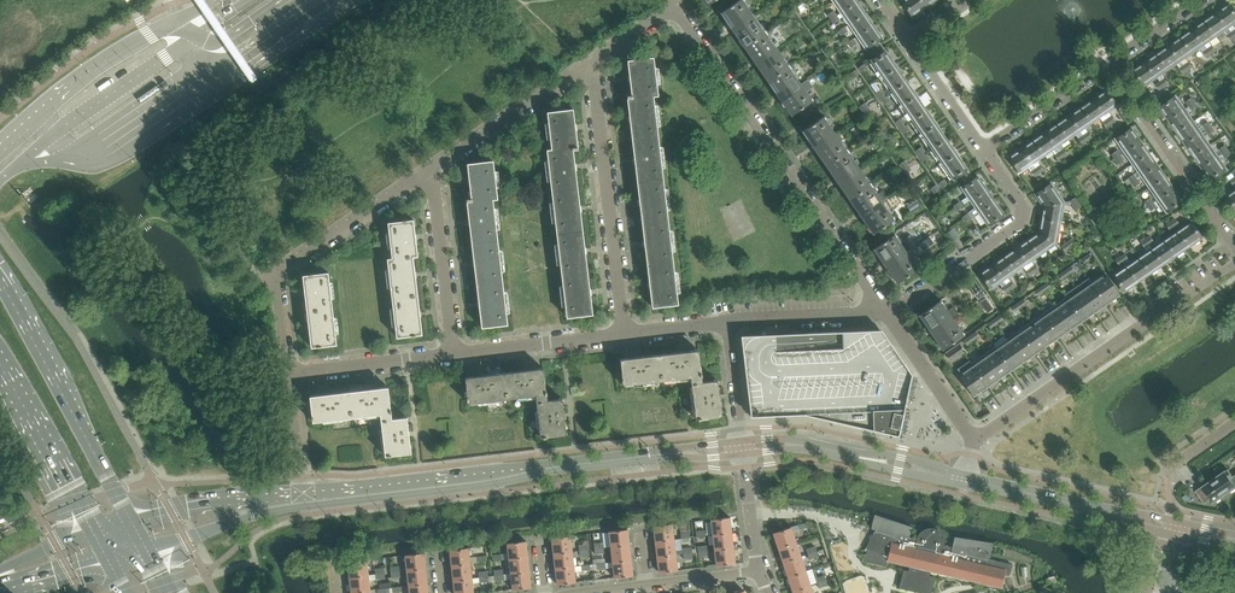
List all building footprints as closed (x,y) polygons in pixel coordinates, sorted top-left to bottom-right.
[(744,46),(765,32),(743,0),(739,0),(721,12),(744,46)] [(832,1),(840,13),(857,1),(856,0),(833,0),(832,1)] [(913,15),(914,14),(916,14),(919,12),(920,10),(925,7),(920,0),(902,0),(913,15)] [(857,1),(840,13),(848,25),(865,13),(864,12),(864,10),(862,7),(860,6),(857,1)] [(1229,27),(1232,32),(1234,30),(1234,27),(1233,25),(1234,24),(1234,10),(1230,3),(1229,4),(1227,4),(1224,7),(1223,8),(1218,12),(1229,27)] [(1207,19),(1206,20),(1218,36),(1225,31),(1228,35),(1232,32),(1229,27),(1218,12),(1213,15),(1211,15),(1208,18),(1207,19)] [(865,13),(848,25),(857,36),(873,25),(872,24),(872,22),(870,19),(868,18),(865,13)] [(1199,24),(1194,28),(1205,43),(1209,41),(1209,42),(1218,36),(1206,20),(1205,21),(1203,21),(1200,23),(1199,24)] [(877,40),(881,37),(880,36),(880,34),(878,31),(876,30),(873,25),(857,36),(865,48),(870,45),(874,50),(875,51),(882,46),(881,45),(877,40)] [(1184,36),(1182,36),(1194,53),(1202,47),(1201,46),(1205,43),(1194,28),(1189,32),(1187,32),(1184,34),(1184,36)] [(744,46),(768,81),(788,66),(765,32),(744,46)] [(826,33),(818,38),(822,42),(829,37),(826,33)] [(1176,41),(1171,45),(1185,65),(1189,62),(1186,58),(1194,53),(1182,36),(1181,37),(1180,37),(1176,40),(1176,41)] [(847,44),(842,47),(845,52),(850,49),(847,44)] [(1160,52),(1159,53),(1170,69),(1178,64),(1180,68),(1185,65),(1171,45),(1165,48),(1164,48),(1160,51),(1160,52)] [(879,57),(869,64),(880,78),(896,67),(891,59),(891,58),(888,55),(887,54),(882,46),(875,51),(879,57)] [(1152,58),(1147,61),(1157,76),(1161,74),(1162,75),(1170,69),(1159,53),(1157,54),(1156,54),(1152,56),(1152,58)] [(653,57),(628,60),(629,76),(631,76),(632,82),(630,82),(630,83),(632,95),(632,98),(653,96),(658,95),(653,57)] [(1154,79),(1157,76),(1147,61),(1141,65),(1140,65),(1137,67),(1136,69),(1135,70),(1146,86),(1154,80),(1154,79)] [(788,66),(768,81),(791,115),(812,101),(788,66)] [(896,67),(880,78),(890,93),(906,81),(905,80),(905,78),(902,75),(901,74),(896,67)] [(890,93),(899,107),(916,96),(911,88),(911,87),(908,84),(907,83),(906,81),(890,93)] [(1098,95),(1093,98),(1104,115),(1116,106),(1105,90),(1103,91),(1102,91),(1099,93),(1098,95)] [(629,115),(629,116),(631,116),(632,122),(630,122),(630,123),(632,140),(658,137),(653,96),(632,98),(632,95),(627,95),(629,115)] [(899,107),(909,122),(926,110),(925,108),(924,107),(922,104),(921,103),(916,96),(899,107)] [(1178,97),(1161,108),(1162,109),(1162,111),(1165,114),(1166,115),(1170,120),(1190,106),(1187,102),(1183,105),(1178,97)] [(1082,106),(1081,107),(1092,123),(1104,115),(1093,98),(1087,102),(1086,102),(1083,104),(1082,106)] [(1190,106),(1170,120),(1173,125),(1173,127),(1176,130),(1177,131),(1178,132),(1194,121),(1189,113),(1193,110),(1190,106)] [(1074,111),(1069,115),(1080,131),(1092,123),(1081,107),(1079,108),(1078,108),(1075,110),(1074,111)] [(573,109),(547,112),(552,149),(572,147),(573,150),(578,149),(576,132),(576,131),(574,131),(573,125),(575,125),(575,124),(573,109)] [(926,110),(909,122),(919,136),(936,124),(931,117),(930,116),(928,112),(927,112),(926,110)] [(1058,122),(1057,123),(1068,139),(1080,131),(1069,115),(1064,118),(1062,119),(1059,121),(1058,122)] [(823,116),(802,131),(826,165),(846,151),(823,116)] [(1194,121),(1178,132),(1179,133),(1179,135),(1181,138),(1183,139),(1186,144),(1207,130),(1204,126),(1200,128),(1194,121)] [(1050,128),(1045,131),(1056,148),(1068,139),(1057,123),(1056,124),(1054,124),(1051,126),(1050,128)] [(936,124),(919,136),(929,150),(945,139),(944,137),(944,136),(942,132),(941,132),(936,124)] [(1132,129),(1115,140),(1124,152),(1140,141),(1136,136),(1136,134),(1134,131),(1133,130),(1132,129)] [(1207,130),(1186,144),(1190,149),(1190,151),(1192,154),(1194,155),(1194,156),(1211,144),(1206,137),(1209,134),(1207,130)] [(1034,139),(1033,140),(1044,156),(1056,148),(1045,131),(1040,135),(1038,135),(1035,137),(1034,139)] [(634,157),(634,158),(636,158),(637,163),(635,164),(637,182),(663,179),(658,137),(632,140),(634,157)] [(929,150),(939,165),(955,153),(950,146),(950,144),(948,141),(947,141),(945,139),(929,150)] [(1026,144),(1021,148),(1032,164),(1044,156),(1033,140),(1032,140),(1030,141),(1027,143),(1026,144)] [(1140,141),(1124,152),(1132,164),(1148,153),(1147,151),(1147,150),(1145,147),(1144,146),(1140,141)] [(1211,144),(1194,156),(1195,157),(1195,158),(1198,162),(1199,162),(1203,168),(1218,157),(1215,153),(1217,153),(1211,144)] [(574,171),(573,165),(575,165),(575,164),(573,150),(572,147),(552,149),(547,150),(552,192),(577,189),(575,171),(576,171),(574,171)] [(1010,155),(1009,156),(1020,172),(1032,164),(1021,148),(1016,151),(1014,152),(1011,154),(1010,155)] [(826,165),(849,199),(870,185),(846,151),(826,165)] [(955,153),(939,165),(949,179),(959,173),(963,179),(970,174),(964,166),(964,164),(962,161),(961,161),(955,153)] [(1148,153),(1132,164),(1140,176),(1157,165),(1153,159),(1153,158),(1151,155),(1149,154),(1148,153)] [(1218,157),(1203,168),(1206,173),(1206,174),(1209,178),(1210,178),(1211,180),(1228,168),(1222,160),(1221,161),(1218,157)] [(467,164),(469,179),(469,180),(471,179),(471,185),(470,185),(470,186),(471,198),(472,201),(493,199),(498,198),(493,160),(467,164)] [(1157,165),(1140,176),(1148,188),(1165,176),(1164,175),(1164,174),(1162,170),(1160,170),(1157,165)] [(967,185),(962,189),(970,201),(986,190),(983,184),(983,183),(980,179),(979,179),(978,177),(974,180),(971,176),(970,174),(963,179),(964,181),(967,185)] [(1165,176),(1148,188),(1157,200),(1173,188),(1169,183),(1169,181),(1167,178),(1166,178),(1165,176)] [(639,199),(639,200),(641,200),(642,205),(640,206),(642,223),(668,220),(663,179),(637,182),(639,199)] [(1052,183),(1036,195),(1037,197),(1037,198),(1039,201),(1041,202),(1043,206),(1063,202),(1057,193),(1058,193),(1052,183)] [(893,219),(870,185),(849,199),(873,233),(880,228),(889,222),(893,219)] [(1173,188),(1157,200),(1165,212),(1181,200),(1180,199),(1180,197),(1178,194),(1177,194),(1173,188)] [(582,230),(580,213),(581,213),(580,212),(579,212),(578,207),(580,206),(579,206),(577,189),(552,192),(557,233),(582,230)] [(986,190),(970,201),(978,213),(995,202),(991,196),(991,195),(989,191),(987,191),(986,190)] [(207,192),(198,198),(204,208),(208,205),(209,204),(211,203),(212,202),(214,201),(209,194),(207,192)] [(1076,197),(1069,201),(1075,210),(1081,206),(1076,197)] [(467,199),(469,219),(469,220),(471,219),(471,225),(469,225),(470,226),(472,243),(498,240),(493,199),(472,201),(471,198),(470,198),(470,199),(467,199)] [(995,202),(978,213),(984,221),(985,220),(988,224),(1003,214),(999,208),(999,207),(997,203),(995,203),(995,202)] [(1043,207),(1041,219),(1061,223),(1063,212),(1061,212),(1063,202),(1043,206),(1043,207)] [(403,220),(388,222),(392,258),(413,256),(418,256),(416,241),(416,240),(414,241),(414,235),(415,235),(415,234),(413,219),(407,220),(407,219),(403,220)] [(1039,231),(1039,232),(1056,243),(1057,233),(1059,233),(1061,223),(1041,219),(1039,231)] [(646,247),(645,247),(645,248),(647,265),(673,262),(668,220),(642,223),(644,240),(644,241),(646,241),(646,247)] [(889,222),(880,228),(882,232),(886,229),(887,230),(891,226),(889,222)] [(1177,231),(1188,247),(1194,243),(1195,243),(1198,241),(1199,239),(1201,238),(1190,222),(1177,231)] [(583,249),(585,248),(584,248),(582,230),(557,233),(562,275),(587,272),(585,255),(586,255),(585,254),(584,254),(583,249)] [(1177,231),(1164,239),(1175,256),(1177,255),(1178,255),(1182,252),(1182,251),(1188,247),(1177,231)] [(1047,248),(1056,243),(1039,232),(1038,232),(1028,239),(1039,256),(1048,250),(1047,248)] [(894,235),(873,249),(897,283),(918,269),(894,235)] [(957,238),(952,242),(958,250),(963,246),(957,238)] [(1028,239),(1016,248),(1027,263),(1030,260),(1031,261),(1039,256),(1028,239)] [(1164,239),(1151,248),(1162,264),(1168,260),(1170,260),(1173,258),(1174,257),(1175,256),(1164,239)] [(476,267),(474,267),(474,268),(475,268),(477,285),(502,282),(498,240),(472,243),(474,261),(475,261),(476,267)] [(1016,248),(1004,256),(1016,272),(1024,266),(1023,265),(1027,263),(1016,248)] [(1151,248),(1139,257),(1150,273),(1151,272),(1153,272),(1156,270),(1157,268),(1162,264),(1151,248)] [(1085,262),(1092,258),(1089,254),(1083,258),(1085,262)] [(415,279),(416,279),(416,278),(414,278),(413,273),(415,273),(415,272),(413,256),(392,258),(387,258),(392,298),(417,295),(415,279)] [(1004,256),(992,264),(1003,279),(1006,277),(1007,278),(1016,272),(1004,256)] [(1139,257),(1126,266),(1137,282),(1143,278),(1144,278),(1148,276),(1148,274),(1150,273),(1139,257)] [(651,288),(650,289),(652,307),(678,304),(673,262),(647,265),(649,282),(649,283),(651,283),(651,288)] [(999,282),(1003,279),(992,264),(980,273),(991,289),(1000,283),(999,282)] [(1068,274),(1074,270),(1071,266),(1065,270),(1068,274)] [(1126,266),(1113,275),(1124,291),(1126,290),(1128,290),(1131,287),(1131,286),(1137,282),(1126,266)] [(1062,279),(1068,274),(1065,270),(1059,275),(1062,279)] [(303,275),(305,290),(304,290),(304,291),(303,291),(303,296),(305,296),(305,297),(307,311),(332,308),(328,272),(313,274),(313,273),(309,274),(303,275)] [(588,290),(590,290),(590,289),(589,289),(587,272),(562,275),(567,317),(592,314),(590,296),(591,296),(590,296),(589,296),(588,290)] [(1118,295),(1104,274),(1092,283),(1088,278),(1106,304),(1111,300),(1112,301),(1117,298),(1116,296),(1118,295)] [(1106,304),(1088,278),(1076,286),(1094,312),(1095,311),(1096,312),(1101,309),(1100,307),(1106,304)] [(502,282),(477,285),(479,302),(479,303),(480,303),(481,309),(479,309),(479,310),(480,309),(482,327),(507,324),(502,282)] [(1044,291),(1050,286),(1047,282),(1041,287),(1044,291)] [(1094,312),(1076,286),(1064,295),(1082,320),(1087,317),(1088,317),(1093,314),(1093,313),(1094,312)] [(1038,295),(1044,291),(1041,287),(1035,291),(1038,295)] [(422,334),(420,318),(420,317),(418,317),(418,312),(420,311),(419,311),(417,295),(392,298),(397,337),(412,335),(412,336),(416,336),(416,335),(422,334)] [(1082,320),(1064,295),(1065,297),(1054,305),(1070,328),(1071,328),(1073,328),(1077,325),(1077,324),(1082,320)] [(985,298),(980,302),(983,307),(989,303),(985,298)] [(1020,307),(1026,303),(1023,299),(1017,303),(1020,307)] [(940,301),(919,315),(943,349),(963,335),(940,301)] [(1014,311),(1020,307),(1017,303),(1011,308),(1014,311)] [(1070,328),(1054,305),(1042,314),(1058,337),(1063,333),(1065,334),(1069,331),(1069,329),(1070,328)] [(321,346),(337,344),(332,308),(307,311),(309,326),(308,326),(309,326),(307,326),(308,332),(309,332),(310,332),(311,347),(318,346),(318,347),(321,347),(321,346)] [(1058,337),(1042,314),(1030,322),(1046,345),(1047,344),(1049,345),(1053,342),(1053,340),(1058,337)] [(996,324),(1002,319),(1000,315),(993,320),(996,324)] [(990,328),(996,324),(993,320),(987,324),(990,328)] [(1046,345),(1030,322),(1018,330),(1034,353),(1039,350),(1041,350),(1045,347),(1045,346),(1046,345)] [(741,336),(745,367),(751,416),(803,414),(898,435),(902,415),(903,410),(905,404),(911,374),(893,346),(876,347),(875,330),(741,336)] [(881,330),(875,330),(876,347),(893,346),(892,345),(886,337),(881,330)] [(1034,353),(1018,330),(1006,338),(1022,361),(1024,361),(1025,361),(1029,358),(1029,357),(1034,353)] [(972,340),(979,336),(976,332),(970,336),(972,340)] [(966,344),(972,340),(970,336),(964,340),(966,344)] [(1022,361),(1006,338),(1008,341),(997,349),(995,346),(994,347),(1010,370),(1016,366),(1017,367),(1021,364),(1021,362),(1022,361)] [(951,360),(963,352),(958,344),(946,353),(951,360)] [(1010,370),(994,347),(983,355),(999,378),(1000,377),(1001,378),(1006,375),(1005,373),(1010,370)] [(691,379),(691,383),(702,382),(701,376),(702,376),(701,372),(700,372),(700,365),(698,353),(691,353),(691,351),(690,351),(682,352),(681,352),(681,353),(676,353),(675,353),(667,354),(666,354),(666,356),(660,357),(659,355),(662,380),(663,380),(671,379),(672,379),(672,378),(681,377),(681,378),(682,378),(682,377),(690,376),(691,377),(691,379)] [(637,357),(636,357),(636,358),(628,359),(628,358),(627,359),(627,361),(620,362),(622,373),(623,379),(622,379),(622,382),(623,382),(623,384),(623,385),(624,385),(633,384),(634,384),(634,383),(642,382),(642,383),(643,383),(643,381),(652,380),(652,381),(653,381),(662,380),(659,355),(659,357),(653,358),(652,356),(643,357),(642,357),(637,358),(637,357)] [(999,378),(983,355),(971,363),(969,360),(969,361),(987,386),(992,383),(993,383),(998,380),(997,379),(999,378)] [(987,386),(969,361),(957,369),(961,374),(960,374),(964,379),(962,381),(969,391),(971,389),(974,395),(976,394),(977,394),(982,391),(982,390),(987,386)] [(505,373),(504,373),(507,399),(508,399),(508,398),(516,397),(516,398),(517,397),(517,396),(526,395),(526,396),(527,396),(527,395),(536,394),(536,395),(536,398),(536,401),(536,402),(547,401),(547,400),(546,394),(547,394),(546,391),(545,391),(545,383),(543,371),(536,372),(536,369),(535,369),(535,370),(527,371),(527,370),(526,371),(521,372),(521,371),(520,371),(512,372),(511,372),(511,375),(505,376),(505,373)] [(473,377),(472,377),(473,379),(465,380),(467,391),(468,397),(467,397),(467,401),(468,401),(468,402),(468,403),(469,403),(478,402),(479,402),(479,401),(487,400),(487,401),(488,401),(488,400),(497,399),(497,400),(498,400),(498,399),(507,398),(507,399),(504,373),(504,376),(498,376),(497,374),(488,375),(487,375),(487,376),(482,376),(481,376),(473,377)] [(694,394),(694,400),(693,401),(695,401),(695,408),(694,408),(694,409),(695,409),(696,418),(695,418),(696,419),(696,418),(698,418),(698,419),(702,419),(702,418),(707,417),(719,416),(718,409),(720,409),(720,408),(719,401),(718,395),(719,395),(718,395),(718,388),(718,387),(715,388),(714,380),(702,382),(691,383),(691,384),(692,384),(693,393),(692,393),(693,394),(694,394)] [(371,415),(372,415),(372,414),(380,413),(380,414),(381,414),(381,420),(392,419),(391,413),(392,412),(391,409),(390,409),(388,389),(384,390),(381,390),(381,388),(380,388),(372,389),(371,389),(366,390),(365,390),(356,391),(356,392),(356,393),(350,394),(349,391),(352,417),(361,416),(362,416),(362,415),(371,414),(371,415)] [(332,419),(333,419),(333,418),(342,417),(342,418),(343,418),(351,417),(352,417),(349,391),(348,392),(349,394),(342,395),(342,393),(342,392),(341,392),(341,393),(333,394),(333,393),(332,393),(332,394),(327,395),(327,394),(326,394),(318,395),(317,395),(317,398),(310,399),(312,410),(312,416),(311,416),(312,419),(313,419),(313,421),(313,422),(314,422),(323,420),(323,421),(323,420),(332,418),(332,419)] [(540,427),(539,427),(539,428),(540,427),(541,436),(540,436),(540,437),(541,437),(543,437),(543,438),(547,437),(546,436),(552,435),(552,436),(564,434),(563,427),(565,427),(565,426),(564,420),(564,419),(563,414),(564,414),(564,413),(563,407),(563,406),(560,406),(560,399),(547,400),(547,401),(536,402),(537,402),(538,411),(537,411),(538,412),(539,419),(538,419),(538,420),(540,420),(540,427)] [(408,432),(409,432),(408,431),(408,425),(408,424),(405,424),(404,417),(392,419),(381,420),(381,421),(382,430),(383,430),(384,437),(383,437),(383,438),(384,438),(385,445),(384,445),(384,446),(386,455),(385,455),(385,456),(386,455),(388,455),(388,456),(391,456),(391,454),(397,454),(409,453),(408,446),(410,445),(409,438),(409,437),(408,432)] [(1229,469),(1226,471),(1202,488),(1200,485),(1193,489),(1202,502),(1208,498),(1206,494),(1208,493),(1214,502),(1234,487),(1234,475),(1233,476),(1229,469)] [(1187,494),(1183,497),(1186,502),(1191,499),(1187,494)] [(987,559),(988,556),(989,556),(993,542),(954,536),(952,547),(944,545),(944,541),(944,538),(942,535),(941,533),(938,530),(935,529),(932,528),(929,528),(926,529),(923,531),(920,533),(918,535),(917,538),(909,537),(911,526),(875,514),(871,528),(876,529),(875,530),(865,549),(865,550),(866,550),(866,548),(868,549),(864,556),(861,561),(862,562),(862,561),(886,566),(887,561),(909,566),(908,571),(903,570),(899,588),(921,592),(931,592),(934,577),(929,576),(931,571),(937,572),(937,573),(938,573),(938,572),(943,573),(943,574),(944,574),(966,579),(966,580),(966,579),(977,582),(978,582),(1000,587),(1000,588),(1001,588),(1004,574),(1009,575),(1012,564),(987,559)] [(713,519),(711,519),(713,535),(731,533),(729,517),(727,517),(713,519)] [(670,524),(656,526),(653,526),(655,541),(674,539),(672,524),(670,524)] [(773,533),(778,548),(796,542),(791,527),(789,528),(780,531),(775,532),(773,533)] [(625,529),(626,529),(611,531),(609,531),(611,547),(629,545),(628,529),(625,529)] [(713,535),(714,550),(733,548),(731,533),(713,535)] [(568,536),(554,538),(554,537),(552,538),(553,553),(572,551),(570,536),(568,536)] [(655,541),(657,557),(676,555),(674,539),(655,541)] [(509,543),(507,543),(509,559),(528,556),(526,541),(524,541),(509,543)] [(796,542),(778,548),(783,562),(801,556),(796,542)] [(611,547),(613,562),(631,560),(629,545),(611,547)] [(450,550),(451,565),(470,563),(468,547),(466,548),(452,550),(452,549),(450,550)] [(733,548),(714,550),(716,566),(718,566),(718,565),(733,564),(735,564),(733,548)] [(553,553),(555,569),(574,567),(572,551),(553,553)] [(405,555),(407,570),(426,568),(424,553),(422,553),(407,555),(405,555)] [(677,570),(676,555),(657,557),(659,572),(661,572),(675,570),(677,570)] [(509,559),(511,574),(529,572),(528,556),(509,559)] [(783,562),(788,577),(805,571),(801,556),(783,562)] [(350,561),(348,561),(350,577),(368,574),(366,559),(364,559),(364,560),(350,561)] [(616,577),(631,576),(633,575),(631,560),(613,562),(614,578),(616,577)] [(470,563),(451,565),(453,581),(472,578),(470,563)] [(574,567),(555,569),(557,584),(559,584),(574,582),(576,582),(574,567)] [(407,570),(409,586),(427,584),(426,568),(407,570)] [(788,577),(792,591),(810,585),(805,571),(788,577)] [(531,587),(529,572),(511,574),(512,590),(515,589),(529,587),(529,588),(531,587)] [(350,577),(351,592),(370,590),(368,574),(350,577)] [(472,578),(453,581),(455,592),(474,592),(472,578)] [(427,584),(409,586),(410,592),(428,592),(427,584)]
